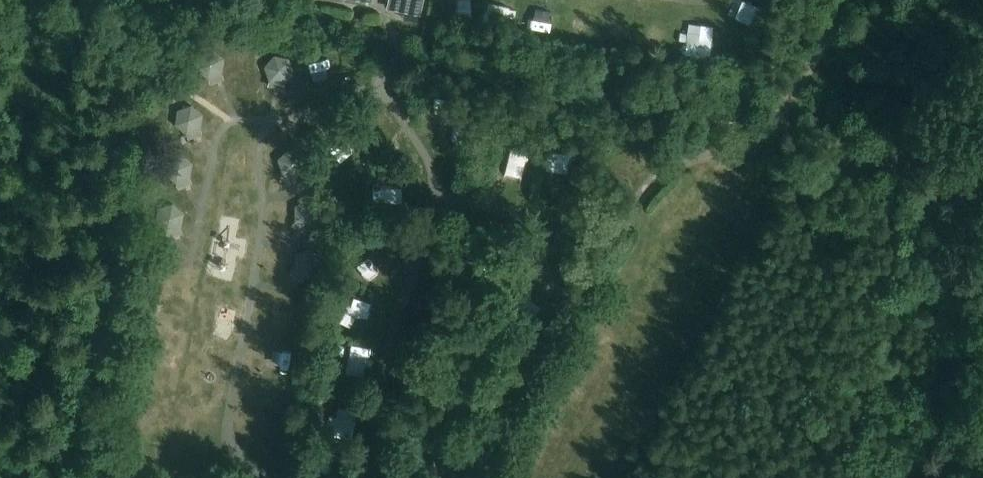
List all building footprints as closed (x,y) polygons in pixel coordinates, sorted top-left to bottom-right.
[(389,6),(417,12),(419,0),(390,0),(389,6)] [(293,68),(315,63),(309,38),(287,43),(293,68)] [(371,282),(365,297),(379,303),(386,289),(371,282)]
